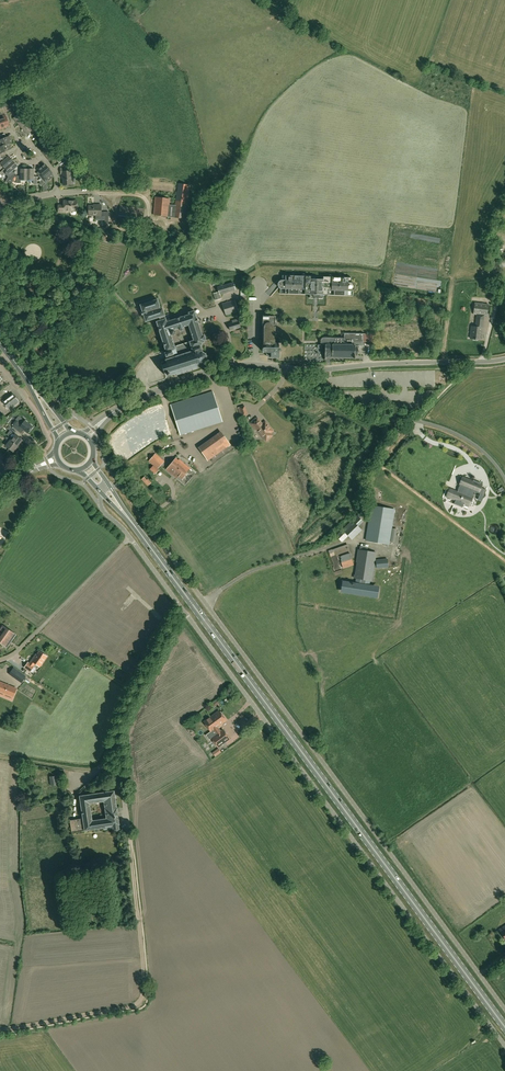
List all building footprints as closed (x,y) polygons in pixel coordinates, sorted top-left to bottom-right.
[(13,118),(18,124),(25,117),(21,112),(13,118)] [(9,126),(5,115),(1,116),(2,118),(0,119),(0,129),(9,126)] [(30,123),(25,117),(18,124),(23,129),(30,123)] [(27,135),(30,133),(32,135),(38,130),(35,128),(34,128),(30,123),(23,129),(27,135)] [(12,142),(9,136),(1,140),(0,136),(0,145),(1,147),(0,147),(12,142)] [(1,157),(5,155),(7,154),(5,151),(11,149),(9,144),(12,143),(12,142),(0,147),(0,157),(1,157)] [(50,160),(51,159),(52,161),(56,158),(55,156),(56,155),(55,154),(58,152),(52,144),(51,145),(48,142),(42,147),(45,150),(43,152),(50,160)] [(0,157),(0,164),(1,163),(5,168),(13,161),(9,156),(7,157),(5,155),(1,157),(0,157)] [(61,166),(68,160),(66,158),(59,164),(61,166)] [(17,166),(13,161),(5,168),(7,171),(5,172),(5,173),(9,178),(14,173),(12,171),(17,166)] [(36,173),(38,176),(44,183),(48,180),(47,178),(53,173),(45,164),(42,167),(41,168),(40,166),(37,169),(39,171),(36,173)] [(27,181),(27,180),(27,169),(26,169),(26,168),(22,167),(22,169),(21,169),(21,176),(15,176),(13,181),(17,183),(21,183),(21,181),(27,181)] [(69,185),(71,184),(71,185),(74,185),(73,179),(71,179),(71,171),(68,171),(68,168),(60,168),(61,174),(62,174),(62,176),(63,176),(63,185),(66,185),(69,185)] [(34,169),(27,169),(27,180),(34,180),(34,183),(37,183),(37,177),(34,176),(34,169)] [(156,197),(154,215),(185,219),(189,185),(178,184),(175,205),(169,205),(170,199),(156,197)] [(64,205),(59,205),(59,212),(67,212),(67,211),(77,211),(77,201),(64,201),(64,205)] [(101,205),(88,205),(88,217),(96,217),(95,221),(104,221),(105,224),(108,224),(109,213),(101,213),(101,205)] [(120,206),(118,224),(117,226),(142,228),(142,227),(144,209),(120,206)] [(189,242),(190,229),(183,228),(181,242),(189,242)] [(150,249),(156,254),(159,251),(153,246),(150,249)] [(353,296),(353,291),(354,291),(354,290),(355,290),(356,289),(356,288),(356,287),(356,286),(356,285),(356,284),(355,284),(355,283),(354,283),(353,283),(352,283),(352,278),(282,275),(282,280),(281,280),(280,280),(280,281),(279,281),(279,282),(278,282),(278,283),(278,284),(278,285),(278,286),(278,287),(279,287),(279,288),(280,288),(280,294),(309,295),(309,298),(323,299),(323,295),(353,296)] [(233,282),(233,283),(226,285),(217,287),(218,292),(219,295),(220,295),(236,290),(234,286),(233,282)] [(159,317),(160,320),(156,322),(166,352),(165,353),(166,356),(168,355),(169,356),(175,354),(175,353),(181,352),(181,353),(189,351),(188,347),(191,346),(192,348),(200,345),(200,346),(202,345),(202,343),(205,342),(204,341),(206,340),(204,334),(202,335),(194,311),(188,312),(189,314),(167,322),(162,308),(160,309),(159,307),(160,307),(157,299),(140,305),(142,312),(141,312),(142,315),(143,314),(146,322),(159,317)] [(222,303),(226,316),(239,312),(235,300),(222,303)] [(475,303),(473,314),(477,315),(476,327),(472,327),(470,339),(479,340),(480,331),(482,331),(484,315),(487,316),(488,304),(475,303)] [(279,343),(274,343),(275,331),(276,331),(276,324),(275,324),(275,316),(263,315),(262,349),(262,351),(263,352),(265,353),(267,353),(268,353),(271,357),(278,357),(278,358),(279,358),(279,351),(281,351),(281,349),(279,349),(279,338),(279,343)] [(230,330),(240,327),(238,319),(232,321),(233,323),(228,324),(230,330)] [(325,345),(325,356),(354,356),(354,358),(355,358),(355,354),(358,354),(358,347),(355,347),(355,343),(363,343),(363,333),(344,333),(344,339),(322,338),(321,339),(321,341),(321,342),(322,343),(322,345),(325,345)] [(164,374),(167,373),(167,374),(167,375),(168,375),(169,375),(170,375),(170,376),(176,374),(176,375),(207,365),(205,362),(206,361),(205,360),(207,357),(205,353),(202,352),(200,346),(200,345),(192,348),(191,346),(188,347),(189,351),(181,353),(181,352),(175,353),(175,354),(169,356),(168,355),(166,356),(167,359),(162,361),(161,362),(162,365),(161,365),(164,374)] [(180,435),(222,422),(212,391),(171,404),(180,435)] [(19,402),(16,397),(13,393),(2,401),(6,405),(9,410),(19,402)] [(244,406),(238,408),(241,417),(247,415),(244,406)] [(256,418),(250,423),(256,430),(257,429),(263,435),(263,437),(265,440),(267,440),(271,436),(271,434),(269,432),(272,429),(267,423),(265,424),(261,424),(256,418)] [(22,424),(18,421),(16,423),(13,427),(22,433),(24,430),(29,434),(35,426),(26,419),(22,424)] [(15,434),(14,434),(17,431),(10,426),(8,429),(13,432),(8,438),(18,446),(18,445),(19,446),(20,446),(21,444),(21,443),(20,443),(22,440),(15,434)] [(201,452),(208,460),(230,444),(224,435),(201,452)] [(13,452),(18,446),(8,438),(6,440),(9,442),(6,446),(13,452)] [(157,468),(164,461),(156,454),(149,461),(153,465),(157,468)] [(166,469),(185,485),(196,473),(179,459),(179,460),(176,458),(166,469)] [(157,468),(153,465),(150,469),(155,474),(159,470),(157,468)] [(151,483),(145,476),(141,479),(148,486),(151,483)] [(482,501),(486,490),(481,487),(482,485),(480,484),(481,483),(473,479),(472,481),(462,477),(460,484),(459,484),(460,485),(459,487),(457,489),(458,489),(457,492),(449,488),(449,489),(447,496),(446,496),(455,500),(454,504),(462,507),(464,503),(469,506),(470,505),(469,505),(472,498),(473,498),(472,498),(474,492),(480,494),(477,499),(482,501)] [(395,510),(371,506),(366,540),(389,544),(395,510)] [(358,526),(363,521),(357,515),(336,536),(340,540),(347,534),(352,540),(362,530),(358,526)] [(342,564),(355,559),(351,549),(331,556),(337,572),(344,570),(342,564)] [(355,573),(372,576),(376,552),(359,550),(355,573)] [(365,584),(366,577),(361,576),(360,583),(354,582),(350,583),(342,582),(346,593),(350,593),(355,595),(366,597),(369,596),(377,598),(373,586),(369,586),(365,584)] [(6,647),(15,634),(11,631),(10,632),(9,630),(3,626),(0,629),(4,632),(1,638),(0,637),(0,642),(6,647)] [(35,663),(40,667),(47,656),(39,651),(35,657),(35,656),(29,664),(28,663),(25,667),(30,671),(34,667),(33,666),(35,663)] [(13,668),(10,674),(22,682),(25,677),(13,668)] [(4,693),(4,694),(5,694),(13,697),(16,688),(0,682),(0,691),(4,693)] [(212,715),(203,722),(211,732),(214,736),(211,738),(218,748),(230,739),(223,730),(220,732),(217,728),(220,726),(219,725),(226,720),(220,712),(213,717),(212,715)] [(219,748),(212,753),(215,757),(222,752),(219,748)] [(58,775),(49,777),(51,786),(58,785),(57,783),(59,783),(58,775)] [(118,812),(121,812),(120,807),(117,808),(114,790),(79,795),(81,805),(83,818),(70,820),(72,832),(85,830),(85,831),(104,828),(104,829),(113,828),(113,830),(115,831),(118,831),(120,829),(119,824),(118,812)]
